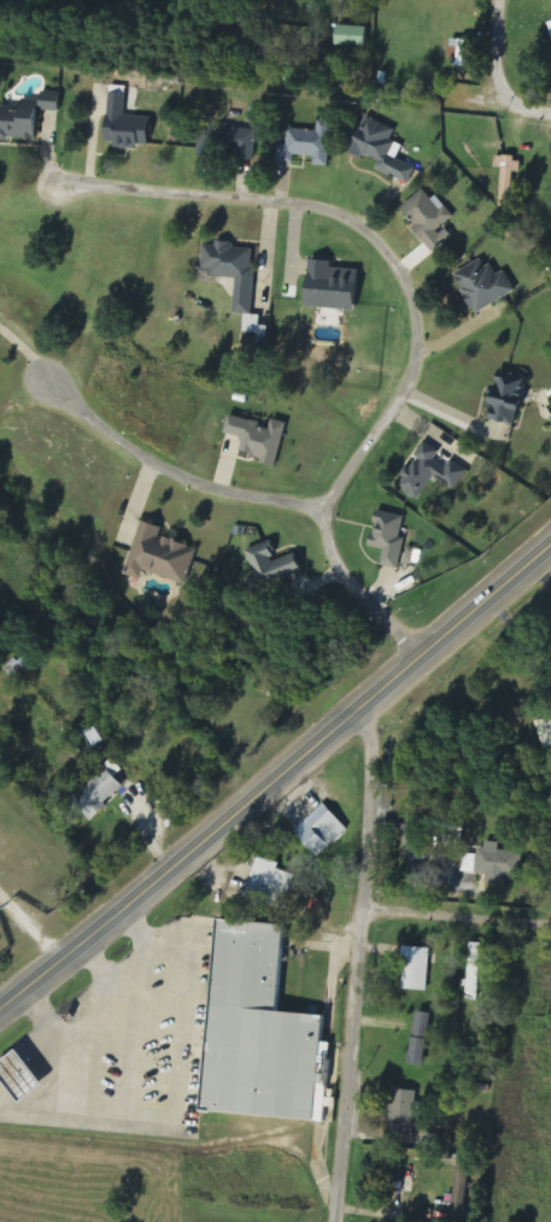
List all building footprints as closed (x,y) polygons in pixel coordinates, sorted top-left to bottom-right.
[(336,46),(367,48),(368,28),(337,27),(336,46)] [(470,68),(471,41),(451,40),(450,56),(456,57),(455,67),(470,68)] [(124,117),(125,91),(108,91),(106,143),(114,143),(114,147),(149,148),(150,118),(124,117)] [(58,112),(59,93),(40,93),(39,111),(58,112)] [(37,102),(20,101),(20,109),(0,108),(0,139),(35,141),(37,102)] [(409,185),(416,168),(397,160),(403,146),(391,141),(395,130),(366,118),(362,127),(356,124),(345,150),(379,164),(376,171),(409,185)] [(288,129),(287,145),(277,144),(276,163),(293,164),(294,156),(314,157),(313,167),(329,167),(332,122),(318,121),(317,131),(288,129)] [(255,157),(256,130),(215,129),(214,156),(255,157)] [(502,169),(500,208),(513,208),(514,173),(521,173),(521,159),(495,158),(495,169),(502,169)] [(454,217),(435,196),(431,199),(422,190),(401,209),(414,225),(410,229),(433,254),(453,237),(444,227),(454,217)] [(255,250),(233,249),(233,243),(214,242),(214,246),(203,246),(202,275),(236,277),(234,315),(244,315),(243,334),(256,334),(256,347),(266,347),(267,327),(259,327),(260,316),(252,316),(255,250)] [(474,315),(516,292),(504,271),(494,277),(484,258),(452,276),(474,315)] [(353,311),(355,271),(330,269),(330,263),(307,261),(304,309),(353,311)] [(515,427),(525,377),(496,371),(485,420),(515,427)] [(224,435),(243,439),(239,458),(278,465),(286,424),(271,421),(270,425),(227,418),(224,435)] [(433,478),(456,491),(468,471),(450,460),(446,467),(435,461),(440,452),(424,442),(397,488),(419,501),(433,478)] [(397,570),(404,539),(399,538),(404,518),(376,511),(368,547),(383,551),(380,566),(397,570)] [(186,584),(195,548),(159,539),(162,528),(140,522),(125,576),(141,580),(143,572),(186,584)] [(243,552),(258,590),(302,572),(295,554),(276,561),(269,542),(243,552)] [(34,669),(21,657),(7,672),(19,684),(34,669)] [(550,748),(550,717),(535,722),(544,750),(550,748)] [(104,803),(122,790),(107,770),(69,798),(88,823),(107,808),(104,803)] [(293,833),(317,858),(347,830),(323,805),(293,833)] [(463,854),(462,873),(487,875),(487,884),(505,886),(506,877),(519,878),(521,853),(499,851),(500,843),(482,842),(480,856),(463,854)] [(244,900),(285,910),(293,875),(277,871),(278,863),(254,858),(244,900)] [(320,1121),(327,1016),(285,1012),(291,926),(223,921),(209,1112),(320,1121)] [(480,1001),(482,944),(471,944),(468,1000),(480,1001)] [(402,991),(428,992),(430,949),(404,948),(402,991)] [(433,1015),(418,1013),(407,1065),(422,1068),(433,1015)] [(51,1083),(25,1052),(1,1071),(28,1103),(51,1083)] [(414,1135),(416,1092),(391,1091),(389,1134),(414,1135)]
